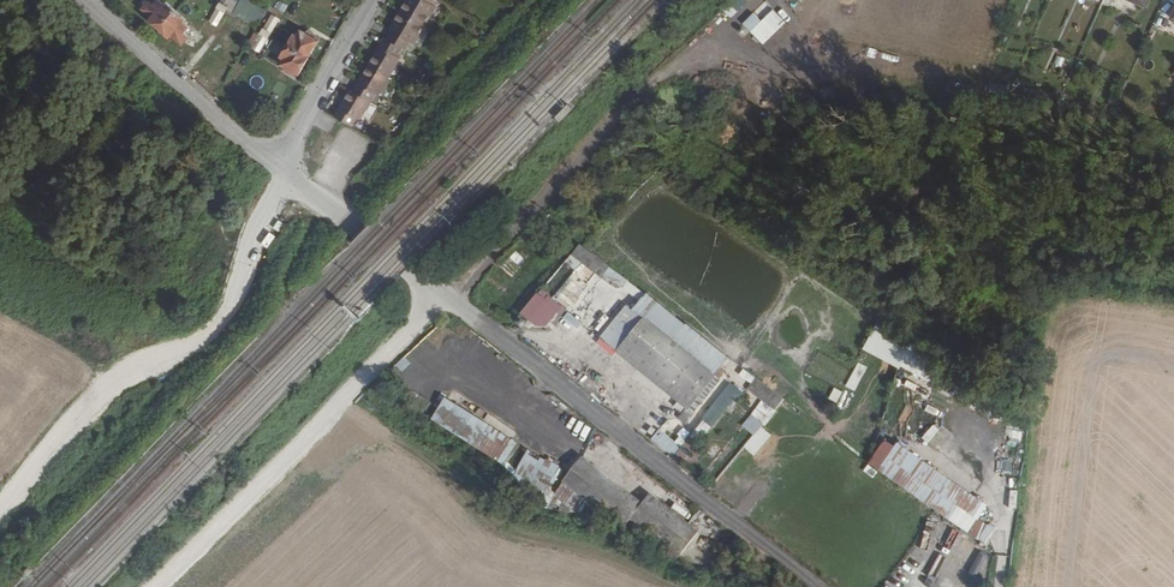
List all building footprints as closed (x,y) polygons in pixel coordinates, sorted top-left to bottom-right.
[(217,6),(224,11),(230,0),(220,0),(217,6)] [(224,11),(235,18),(245,1),(244,0),(230,0),(224,11)] [(430,3),(425,0),(404,0),(399,9),(388,28),(392,30),(408,40),(411,42),(422,23),(433,5),(430,3)] [(722,11),(729,18),(745,0),(731,0),(722,11)] [(141,10),(151,19),(149,21),(158,29),(173,11),(165,3),(162,6),(157,1),(151,7),(147,3),(141,10)] [(217,6),(207,22),(214,26),(221,14),(224,11),(217,6)] [(771,9),(759,21),(752,13),(740,23),(760,45),(784,23),(771,9)] [(173,11),(158,29),(168,39),(170,36),(180,45),(186,38),(182,34),(187,28),(182,23),(184,21),(173,11)] [(221,14),(214,26),(221,31),(227,21),(228,18),(221,14)] [(270,17),(261,33),(268,37),(275,26),(277,21),(270,17)] [(184,21),(182,23),(187,28),(191,23),(186,18),(184,21)] [(221,31),(232,38),(237,30),(233,27),(234,25),(227,21),(221,31)] [(275,26),(268,37),(274,41),(281,29),(275,26)] [(187,28),(182,34),(186,38),(192,33),(187,28)] [(254,30),(245,45),(252,49),(261,33),(254,30)] [(351,89),(367,97),(372,90),(376,92),(387,74),(398,56),(394,54),(399,45),(403,48),(408,40),(392,30),(387,39),(383,36),(383,37),(367,63),(351,89)] [(292,35),(285,47),(306,58),(316,41),(312,39),(313,36),(305,32),(304,34),(299,31),(295,37),(292,35)] [(261,33),(252,49),(259,53),(264,45),(268,37),(261,33)] [(268,37),(264,45),(272,50),(277,42),(274,41),(268,37)] [(279,65),(284,67),(283,70),(291,75),(293,72),(296,75),(306,58),(285,47),(279,58),(282,60),(279,65)] [(356,115),(367,97),(351,89),(346,85),(331,112),(346,121),(352,113),(356,115)] [(558,122),(569,111),(564,106),(553,116),(558,122)] [(591,212),(583,220),(589,226),(597,218),(591,212)] [(662,388),(664,306),(644,292),(576,243),(563,261),(578,272),(583,265),(601,278),(603,275),(634,297),(636,298),(631,304),(621,304),(596,338),(596,343),(609,352),(613,352),(662,388)] [(519,312),(541,331),(562,305),(540,287),(519,312)] [(558,295),(572,303),(576,295),(562,287),(558,295)] [(664,306),(663,390),(691,412),(724,371),(717,366),(725,355),(664,306)] [(565,310),(560,316),(575,329),(580,323),(565,310)] [(873,324),(861,348),(924,379),(936,355),(873,324)] [(400,370),(409,364),(403,357),(394,363),(400,370)] [(845,386),(854,390),(866,366),(857,361),(845,386)] [(741,369),(738,376),(750,382),(753,375),(741,369)] [(761,428),(783,398),(754,377),(746,389),(760,399),(740,426),(751,434),(741,446),(753,455),(769,434),(761,428)] [(724,380),(694,431),(707,438),(737,388),(724,380)] [(832,387),(828,397),(836,401),(840,390),(832,387)] [(685,421),(691,412),(683,407),(677,416),(685,421)] [(667,435),(659,447),(671,456),(690,431),(683,426),(673,440),(667,435)] [(651,445),(662,445),(662,429),(651,428),(651,445)] [(977,517),(986,503),(883,436),(864,464),(984,543),(994,528),(977,517)] [(321,443),(323,450),(337,446),(335,439),(321,443)] [(631,528),(661,530),(663,502),(645,492),(643,495),(574,459),(568,471),(543,458),(542,458),(525,449),(519,460),(518,483),(529,489),(529,498),(552,510),(580,511),(583,504),(631,528)] [(661,497),(664,491),(653,485),(650,492),(661,497)] [(671,512),(653,539),(679,556),(697,529),(671,512)]
